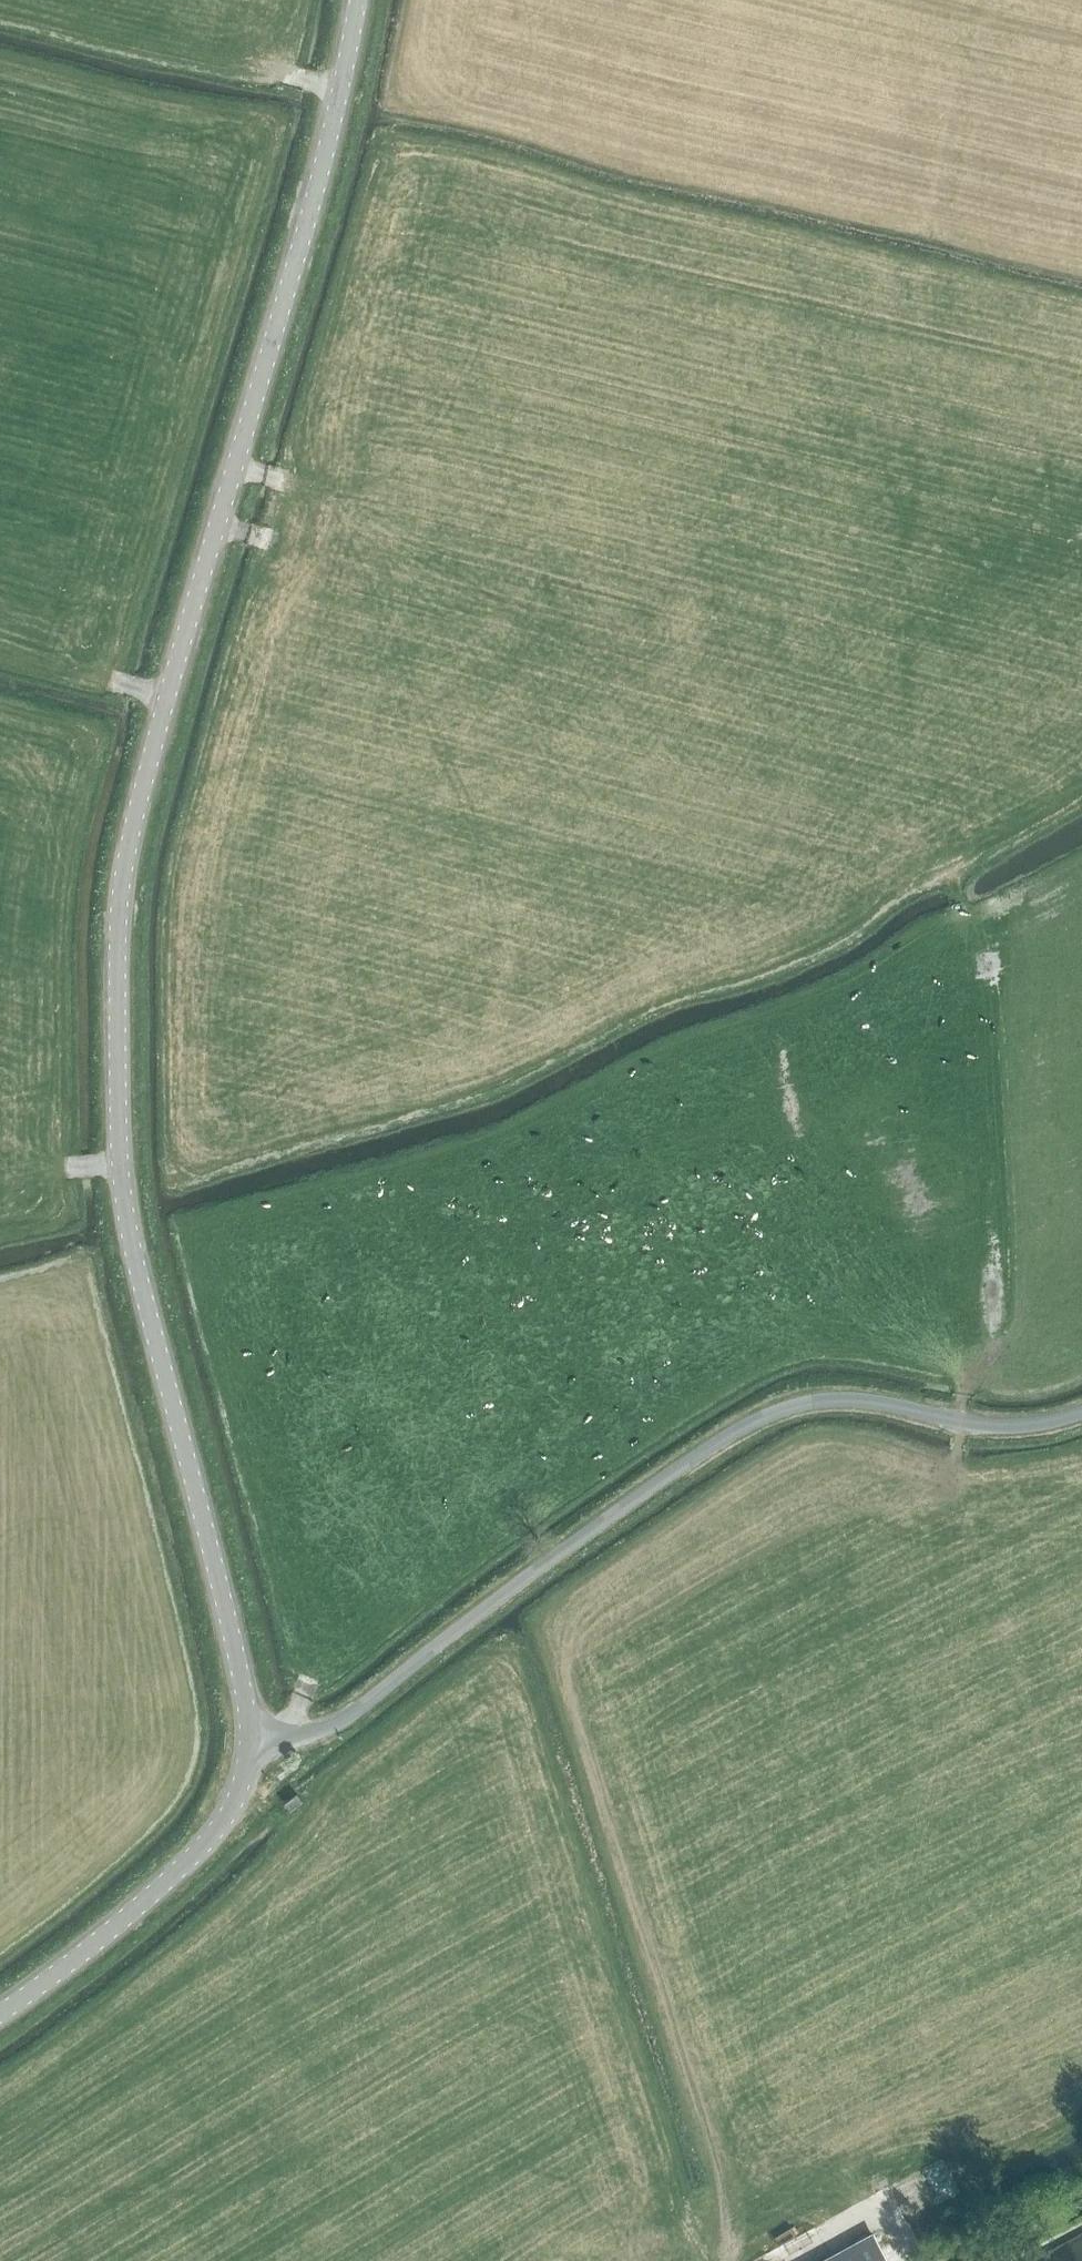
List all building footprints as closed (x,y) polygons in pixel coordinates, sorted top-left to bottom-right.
[(291,1811),(303,1801),(297,1794),(285,1803),(291,1811)] [(1030,2260),(1081,2260),(1081,2233),(1030,2260)] [(828,2260),(874,2260),(863,2241),(828,2260)] [(986,2248),(962,2260),(993,2260),(986,2248)]
